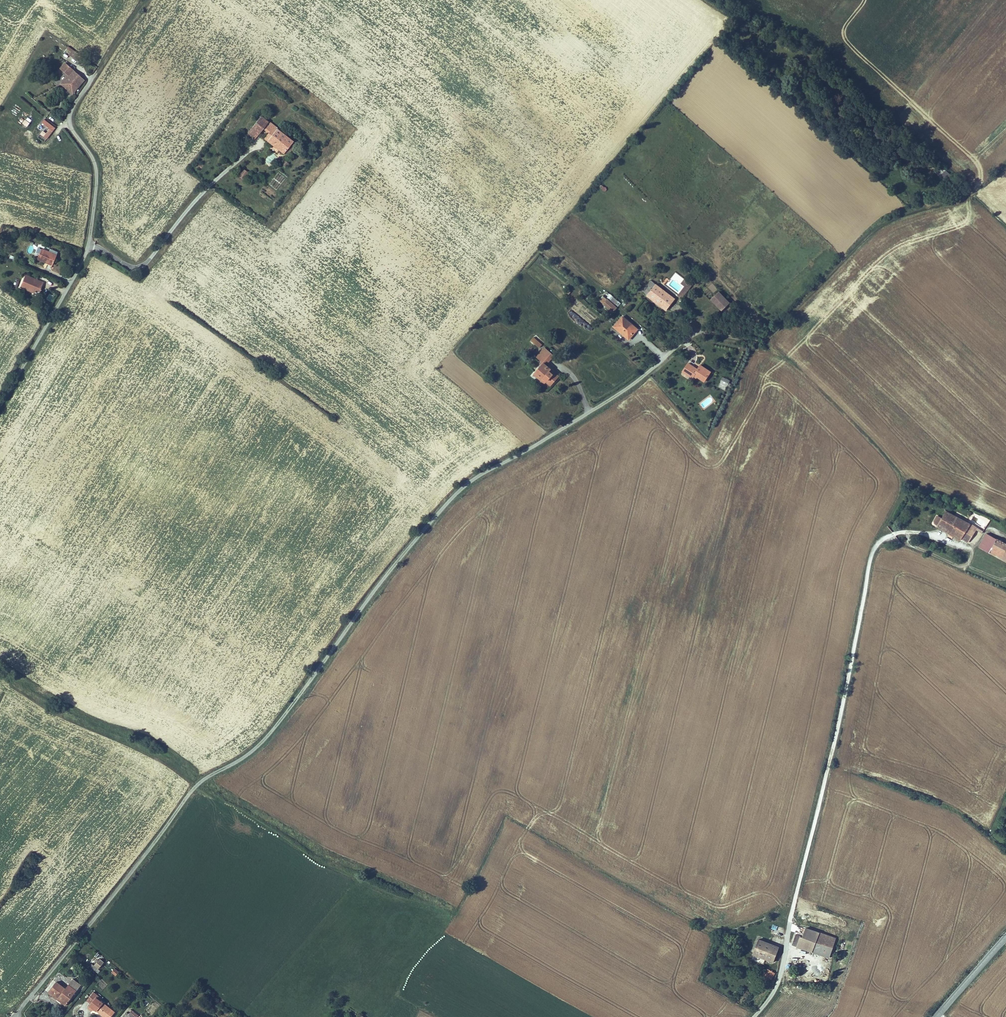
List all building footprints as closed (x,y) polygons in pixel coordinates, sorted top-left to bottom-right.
[(64,52),(78,61),(81,55),(68,47),(64,52)] [(73,69),(68,65),(63,72),(65,73),(68,75),(73,69)] [(71,80),(77,72),(73,69),(68,75),(65,73),(56,85),(68,93),(75,83),(71,80)] [(75,83),(81,75),(77,72),(71,80),(75,83)] [(19,97),(15,103),(29,114),(33,108),(19,97)] [(20,122),(27,127),(30,123),(22,118),(20,122)] [(257,135),(260,138),(267,130),(274,136),(277,139),(271,145),(286,157),(297,145),(266,118),(250,137),(253,140),(257,135)] [(45,132),(43,130),(40,134),(47,140),(55,128),(44,119),(41,124),(47,129),(45,132)] [(269,142),(271,145),(277,139),(274,136),(269,142)] [(272,152),(263,161),(268,165),(276,157),(272,152)] [(935,175),(950,183),(954,175),(939,167),(935,175)] [(252,174),(246,182),(251,186),(257,178),(252,174)] [(41,255),(38,265),(46,267),(54,269),(56,260),(58,256),(49,253),(48,257),(41,255)] [(34,299),(35,296),(39,297),(43,289),(25,281),(21,293),(34,299)] [(679,294),(682,297),(691,287),(687,284),(679,294)] [(657,285),(649,297),(669,311),(677,299),(657,285)] [(713,295),(731,310),(738,302),(720,287),(713,295)] [(609,298),(606,303),(616,311),(620,306),(609,298)] [(626,316),(617,327),(632,339),(641,329),(626,316)] [(539,348),(542,344),(533,337),(530,341),(539,348)] [(537,373),(548,382),(558,371),(549,364),(557,354),(548,346),(542,353),(546,356),(543,360),(546,362),(537,373)] [(697,372),(707,378),(713,368),(703,362),(700,366),(690,360),(685,368),(695,375),(697,372)] [(729,382),(732,377),(725,373),(722,379),(729,382)] [(955,511),(947,525),(971,539),(972,537),(980,541),(986,530),(978,526),(979,525),(955,511)] [(998,536),(990,548),(1005,557),(1005,540),(998,536)] [(817,950),(824,932),(811,926),(808,935),(805,945),(817,950)] [(843,939),(824,932),(817,950),(826,953),(840,959),(842,951),(839,949),(843,939)] [(798,943),(805,945),(808,935),(802,933),(798,943)] [(763,939),(759,952),(778,959),(783,946),(763,939)] [(102,955),(97,961),(102,965),(107,959),(102,955)] [(765,968),(762,975),(772,980),(775,973),(765,968)] [(777,968),(775,974),(782,976),(784,970),(777,968)] [(60,978),(54,987),(71,999),(80,986),(72,980),(69,985),(60,978)] [(71,999),(54,987),(52,990),(70,1002),(71,999)] [(92,998),(96,1000),(101,994),(105,998),(107,995),(99,989),(92,998)] [(98,1005),(110,1014),(116,1007),(105,998),(101,994),(96,1000),(92,1004),(96,1007),(98,1005)] [(113,1016),(119,1009),(116,1007),(110,1014),(113,1016)]
